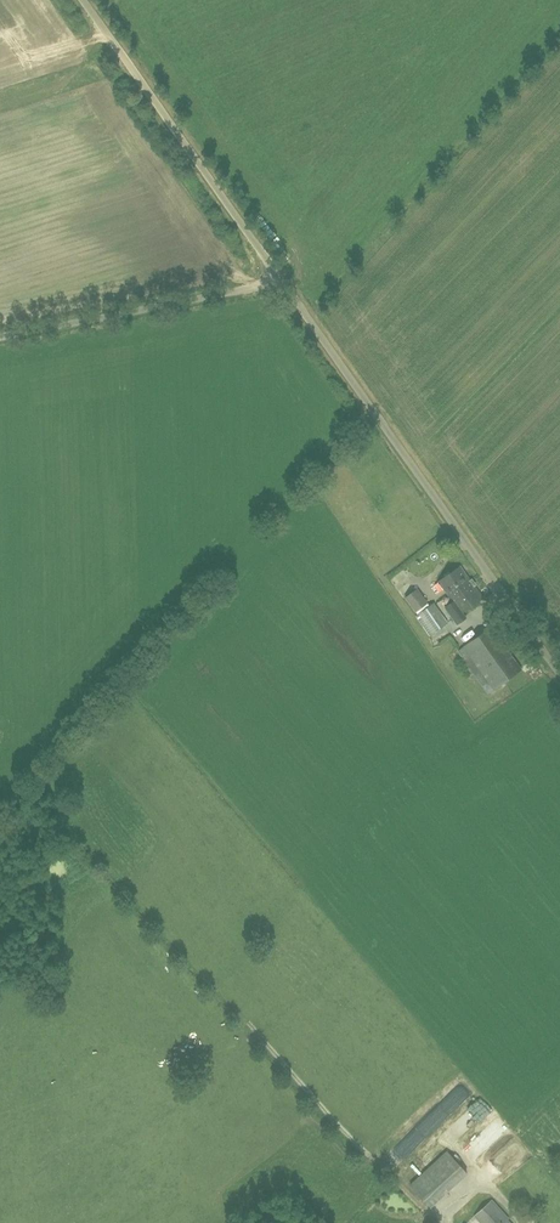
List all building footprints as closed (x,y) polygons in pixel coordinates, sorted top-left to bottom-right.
[(470,587),(474,584),(461,566),(439,582),(448,595),(459,587),(460,590),(467,585),(470,587)] [(459,587),(448,595),(454,602),(446,608),(458,625),(467,618),(463,612),(483,598),(474,584),(470,587),(467,585),(460,590),(459,587)] [(417,612),(428,603),(418,589),(406,597),(417,612)] [(431,636),(449,623),(435,603),(417,616),(431,636)] [(489,694),(523,670),(492,627),(459,650),(469,664),(464,668),(470,677),(475,673),(489,694)] [(468,1117),(451,1133),(459,1142),(476,1126),(468,1117)] [(511,1135),(501,1124),(475,1148),(484,1159),(511,1135)] [(514,1148),(495,1166),(502,1174),(522,1156),(514,1148)] [(433,1166),(411,1185),(431,1207),(452,1187),(433,1166)] [(509,1220),(510,1218),(493,1199),(475,1215),(482,1222),(512,1222),(509,1220)]
